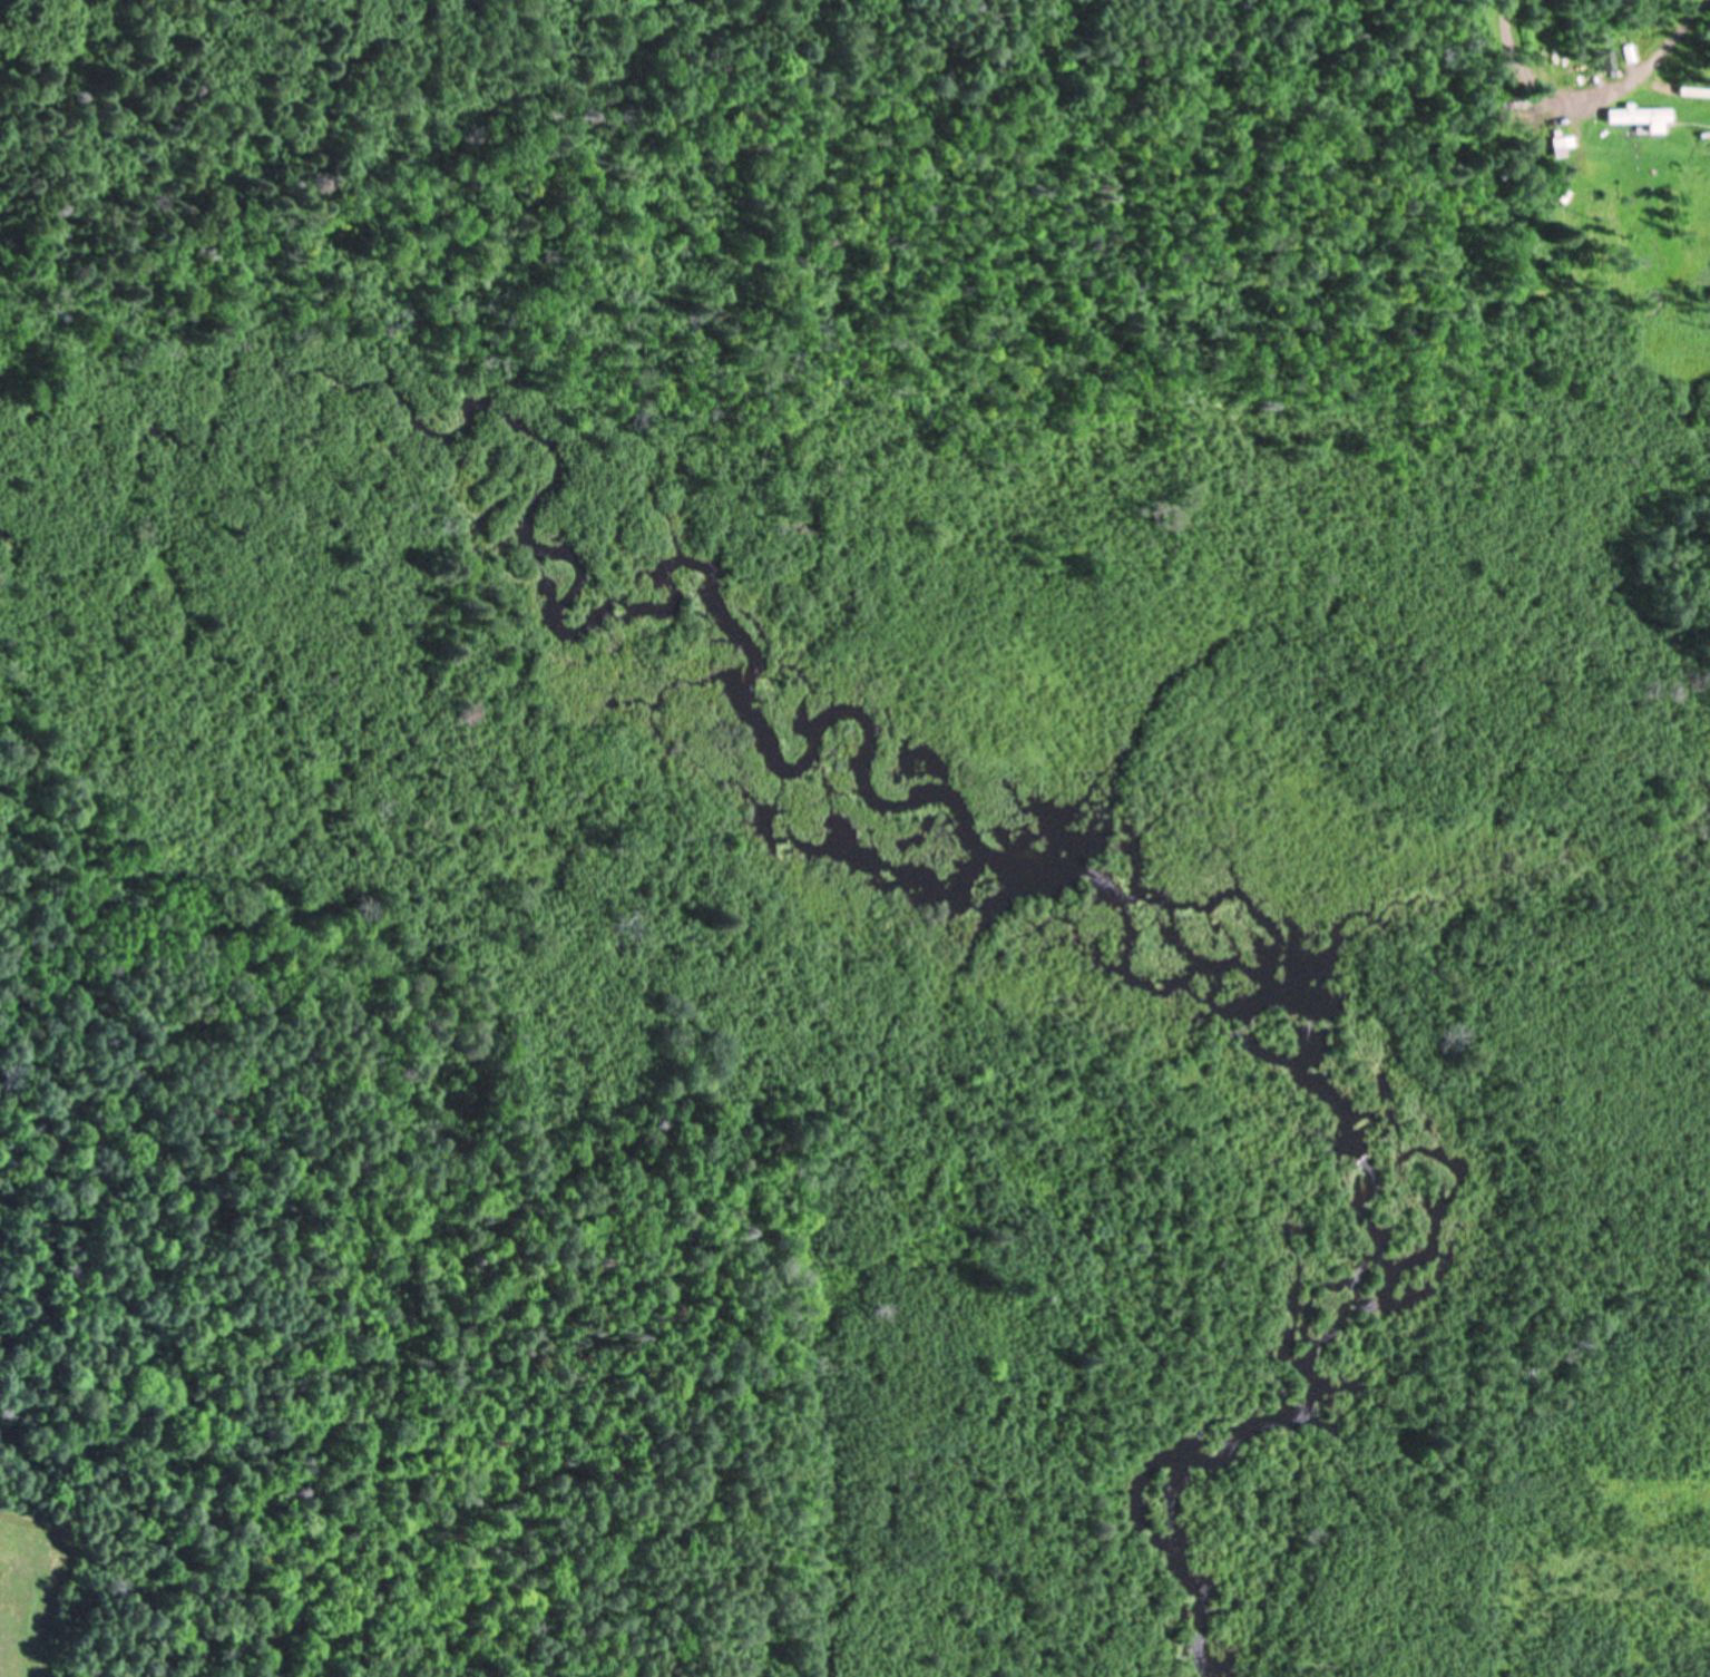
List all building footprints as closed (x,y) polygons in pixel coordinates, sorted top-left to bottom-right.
[(1619,67),(1619,49),(1606,49),(1607,68),(1619,67)] [(1642,132),(1669,132),(1669,121),(1676,121),(1676,105),(1629,105),(1629,107),(1610,107),(1610,122),(1641,121),(1642,132)]
